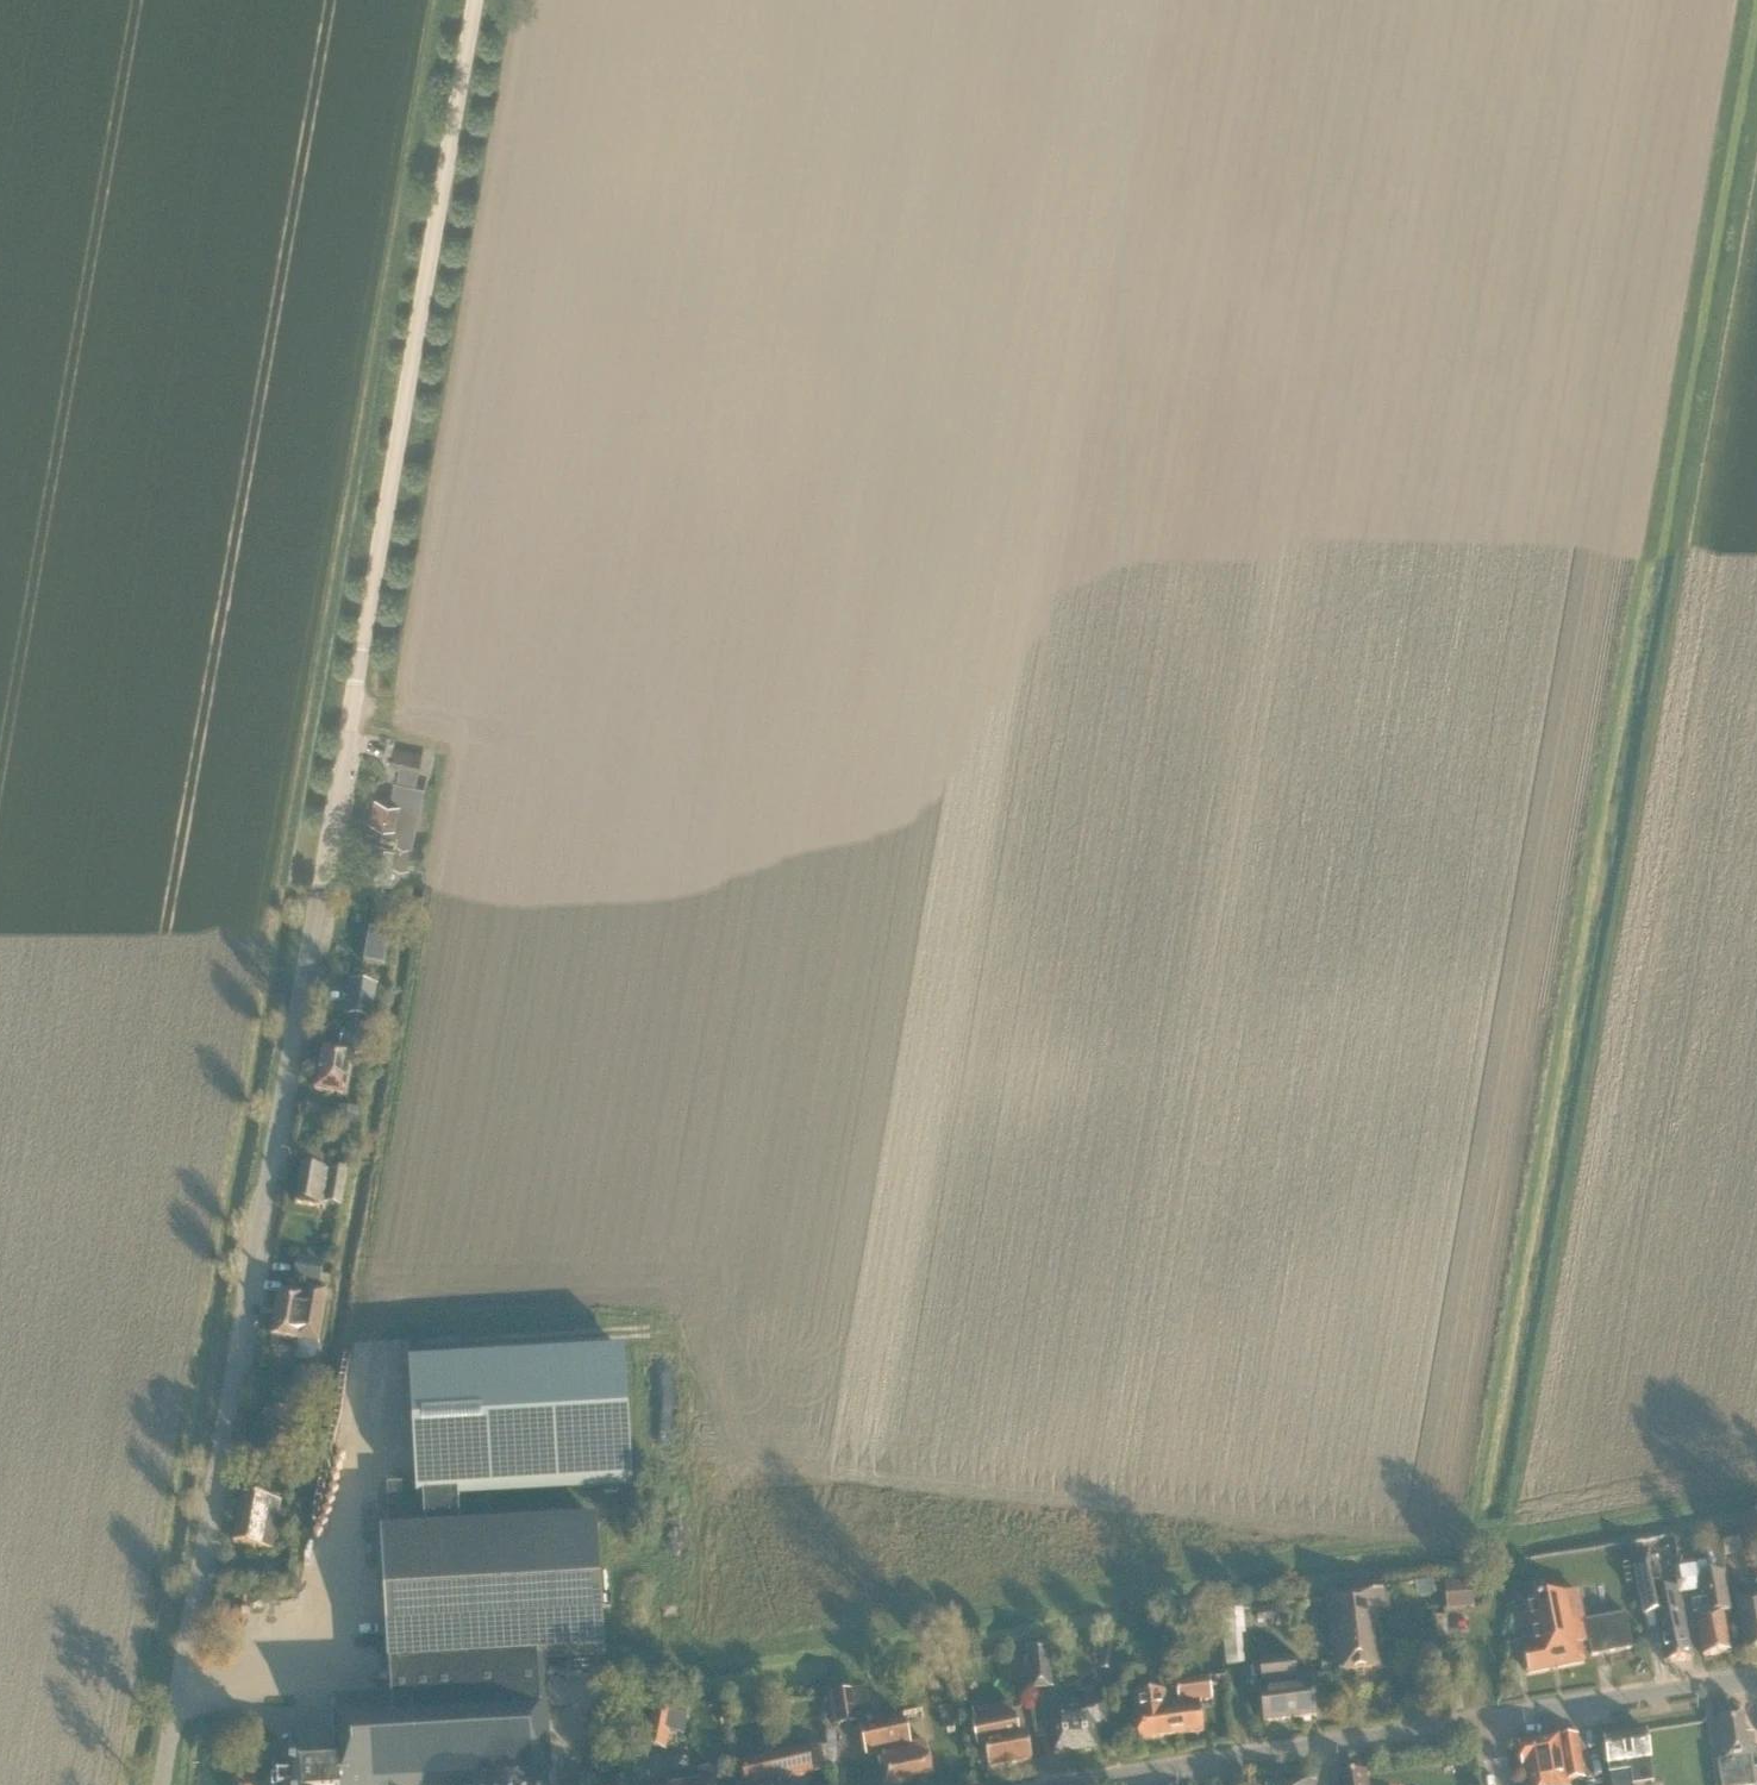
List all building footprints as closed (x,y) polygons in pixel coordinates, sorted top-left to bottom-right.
[(418,806),(419,801),(422,786),(413,784),(420,755),(392,749),(388,767),(397,769),(395,781),(394,780),(389,800),(375,797),(370,821),(388,825),(387,830),(383,829),(381,838),(411,845),(420,806),(418,806)] [(411,846),(395,843),(394,849),(362,843),(355,881),(381,886),(381,885),(389,887),(393,865),(408,868),(411,846)] [(394,931),(396,907),(379,905),(377,930),(394,931)] [(389,933),(371,930),(365,961),(384,965),(389,933)] [(377,986),(350,981),(344,1016),(371,1020),(377,986)] [(375,1025),(366,1023),(365,1028),(349,1025),(347,1033),(343,1032),(340,1050),(323,1047),(315,1091),(347,1096),(355,1053),(363,1055),(367,1036),(373,1037),(375,1025)] [(360,1111),(339,1107),(335,1136),(355,1139),(360,1111)] [(332,1172),(301,1167),(295,1204),(326,1209),(327,1205),(340,1208),(347,1172),(332,1169),(332,1172)] [(320,1287),(325,1262),(298,1258),(294,1282),(320,1287)] [(327,1293),(289,1286),(287,1296),(279,1295),(272,1337),(298,1341),(318,1345),(327,1293)] [(358,1339),(354,1364),(385,1369),(390,1344),(358,1339)] [(543,1658),(605,1655),(597,1523),(445,1531),(443,1493),(632,1483),(625,1354),(409,1367),(416,1485),(387,1487),(390,1534),(381,1535),(391,1697),(332,1700),(335,1753),(308,1755),(308,1752),(275,1754),(276,1784),(548,1784),(543,1658)] [(275,1481),(292,1484),(292,1481),(296,1482),(297,1471),(274,1468),(273,1476),(276,1476),(275,1481)] [(292,1484),(275,1481),(273,1497),(290,1499),(292,1484)] [(280,1502),(243,1495),(233,1543),(272,1550),(280,1502)] [(1724,1572),(1718,1540),(1704,1542),(1707,1559),(1708,1558),(1709,1562),(1697,1564),(1697,1566),(1679,1570),(1681,1583),(1679,1584),(1678,1586),(1680,1596),(1699,1592),(1703,1616),(1696,1618),(1703,1657),(1730,1652),(1722,1613),(1732,1611),(1724,1572)] [(1664,1598),(1658,1565),(1635,1569),(1647,1631),(1657,1629),(1664,1664),(1691,1660),(1678,1595),(1664,1598)] [(1474,1608),(1471,1582),(1445,1585),(1447,1611),(1474,1608)] [(1745,1585),(1735,1586),(1745,1651),(1756,1649),(1756,1593),(1747,1595),(1745,1585)] [(1389,1607),(1387,1591),(1326,1599),(1335,1674),(1385,1668),(1378,1610),(1385,1609),(1385,1607),(1389,1607)] [(1588,1643),(1578,1593),(1522,1605),(1530,1649),(1524,1650),(1528,1674),(1583,1663),(1579,1644),(1588,1643)] [(1258,1620),(1273,1618),(1272,1617),(1271,1608),(1257,1610),(1258,1620)] [(1449,1639),(1448,1618),(1436,1618),(1438,1640),(1449,1639)] [(1626,1621),(1599,1626),(1602,1645),(1629,1641),(1626,1621)] [(1245,1665),(1242,1636),(1223,1637),(1226,1666),(1245,1665)] [(1047,1651),(1046,1650),(1026,1651),(1029,1691),(1032,1691),(1032,1692),(1050,1691),(1049,1689),(1052,1689),(1049,1651),(1047,1651)] [(1298,1681),(1295,1657),(1259,1661),(1262,1686),(1260,1686),(1261,1695),(1264,1722),(1316,1715),(1311,1680),(1298,1681)] [(1173,1704),(1177,1736),(1204,1733),(1200,1702),(1212,1700),(1209,1678),(1176,1682),(1178,1703),(1173,1704)] [(864,1722),(860,1691),(828,1696),(832,1727),(864,1722)] [(1177,1736),(1173,1704),(1170,1704),(1170,1702),(1165,1702),(1164,1692),(1133,1696),(1139,1741),(1177,1736)] [(1020,1737),(1013,1707),(1013,1705),(972,1713),(975,1725),(972,1725),(977,1747),(984,1746),(989,1768),(1032,1760),(1027,1736),(1020,1737)] [(684,1737),(688,1718),(654,1711),(647,1749),(666,1752),(670,1734),(684,1737)] [(1743,1717),(1720,1720),(1720,1725),(1712,1726),(1721,1784),(1756,1784),(1756,1755),(1754,1734),(1746,1735),(1743,1717)] [(905,1721),(861,1731),(866,1756),(884,1752),(886,1761),(879,1763),(884,1784),(910,1784),(934,1780),(926,1743),(911,1747),(905,1721)] [(1646,1732),(1604,1739),(1609,1774),(1631,1771),(1633,1784),(1641,1784),(1654,1783),(1650,1759),(1651,1759),(1646,1732)] [(1577,1736),(1518,1745),(1522,1770),(1524,1770),(1526,1784),(1571,1784),(1570,1781),(1584,1779),(1577,1736)] [(821,1748),(808,1751),(742,1765),(746,1784),(780,1784),(780,1781),(825,1771),(821,1748)] [(703,1770),(663,1777),(664,1784),(714,1784),(714,1781),(705,1782),(703,1770)] [(1365,1774),(1339,1778),(1340,1784),(1367,1784),(1365,1774)]
